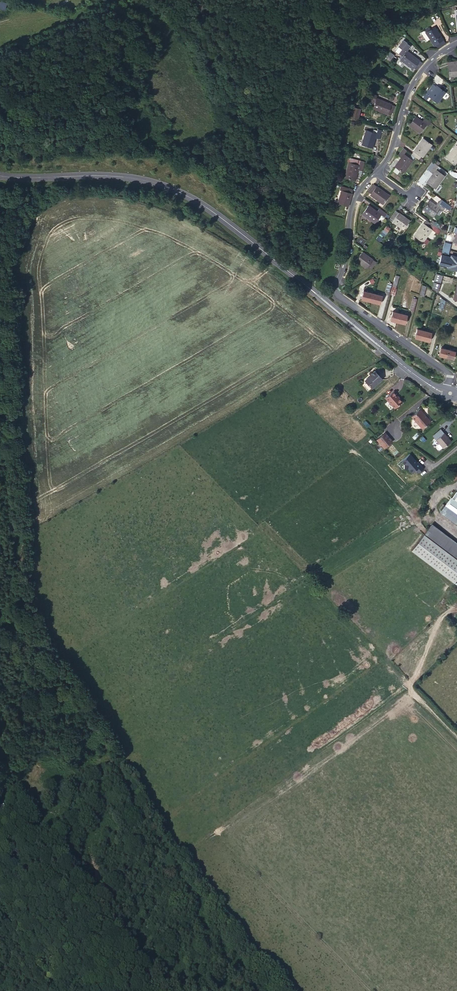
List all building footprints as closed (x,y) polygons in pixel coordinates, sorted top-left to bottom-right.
[(436,45),(438,48),(445,43),(443,40),(443,39),(440,35),(440,36),(439,34),(435,27),(430,30),(429,27),(420,33),(421,35),(422,34),(426,40),(425,40),(426,42),(430,39),(434,46),(436,45)] [(414,56),(407,51),(401,59),(404,62),(403,62),(413,69),(414,67),(417,70),(422,63),(419,60),(415,57),(415,58),(413,57),(414,56)] [(456,76),(456,61),(456,65),(448,66),(449,76),(454,75),(454,76),(456,76)] [(426,100),(429,96),(438,103),(443,96),(442,95),(445,92),(437,86),(436,87),(432,92),(429,90),(424,96),(423,98),(426,100)] [(369,98),(370,100),(375,102),(373,108),(377,109),(377,110),(387,114),(388,113),(391,115),(395,106),(394,106),(387,102),(386,103),(385,102),(376,98),(377,95),(372,93),(369,98)] [(361,109),(353,107),(350,118),(358,120),(361,109)] [(420,133),(426,124),(429,126),(431,123),(425,118),(421,122),(419,121),(420,120),(416,116),(410,124),(413,127),(413,128),(420,133)] [(372,132),(366,130),(363,141),(364,141),(362,145),(372,148),(375,140),(374,139),(374,138),(379,139),(382,130),(378,129),(377,131),(373,130),(372,132)] [(431,144),(423,138),(414,151),(411,154),(419,159),(421,156),(422,157),(429,148),(431,144)] [(446,157),(455,164),(456,161),(456,141),(454,144),(456,145),(446,157)] [(413,160),(404,154),(407,150),(403,148),(398,155),(401,158),(394,166),(403,173),(413,160)] [(349,162),(349,163),(346,173),(347,174),(346,178),(356,180),(358,172),(357,172),(358,170),(362,171),(364,162),(350,158),(350,159),(349,158),(348,162),(349,162)] [(445,176),(436,170),(439,166),(438,166),(435,164),(430,171),(433,173),(427,182),(435,188),(445,176)] [(383,204),(389,195),(374,184),(368,191),(371,194),(370,195),(379,202),(380,202),(383,204)] [(339,203),(348,206),(350,201),(348,200),(349,198),(350,198),(353,190),(341,186),(340,190),(341,190),(339,199),(340,199),(339,203)] [(433,217),(439,208),(443,211),(445,208),(449,211),(451,208),(450,207),(450,206),(442,200),(439,203),(438,202),(435,206),(433,205),(434,204),(429,200),(423,208),(427,211),(426,212),(433,217)] [(365,217),(374,223),(375,223),(377,219),(381,215),(387,220),(390,216),(379,209),(377,212),(375,211),(376,211),(369,205),(363,213),(366,216),(365,217)] [(404,228),(410,220),(405,217),(404,218),(402,217),(403,216),(396,210),(389,220),(392,222),(393,221),(400,227),(400,226),(404,228)] [(426,220),(414,235),(422,242),(423,241),(425,238),(425,239),(426,238),(432,230),(438,234),(440,231),(437,229),(433,226),(426,220)] [(362,246),(366,241),(360,236),(356,241),(362,246)] [(367,255),(362,252),(356,260),(360,262),(359,263),(366,268),(367,267),(370,270),(376,262),(369,257),(368,258),(366,256),(367,255)] [(441,255),(439,264),(448,266),(448,268),(456,270),(456,257),(455,257),(455,258),(451,257),(441,255)] [(442,276),(436,274),(434,282),(435,282),(433,289),(436,290),(436,292),(437,292),(438,291),(442,276)] [(395,276),(393,286),(396,287),(396,288),(401,290),(403,284),(404,284),(405,281),(404,280),(404,278),(395,276)] [(393,286),(390,294),(395,295),(396,290),(400,292),(401,290),(396,288),(396,287),(393,286)] [(372,293),(363,291),(361,299),(370,301),(372,293)] [(382,296),(372,293),(370,301),(379,304),(382,296)] [(451,308),(453,307),(450,305),(447,304),(443,315),(447,316),(449,311),(448,310),(449,306),(451,308)] [(397,322),(400,313),(392,311),(390,320),(397,322)] [(397,322),(405,324),(407,315),(400,313),(397,322)] [(422,339),(424,331),(417,329),(414,337),(422,339)] [(422,339),(429,341),(431,333),(424,331),(422,339)] [(448,349),(441,348),(439,355),(446,357),(448,349)] [(455,351),(448,349),(446,357),(453,359),(455,351)] [(382,379),(375,371),(371,374),(372,375),(369,378),(368,377),(365,379),(365,381),(371,388),(382,379)] [(396,394),(393,391),(385,398),(394,408),(402,402),(396,394)] [(419,410),(412,417),(422,428),(430,421),(425,415),(424,416),(419,410)] [(440,429),(433,436),(443,448),(451,441),(440,429)] [(391,442),(384,433),(377,439),(385,448),(391,442)] [(454,480),(456,477),(456,470),(456,468),(449,475),(454,480)] [(452,497),(447,505),(456,512),(456,501),(453,498),(452,497)] [(447,505),(441,511),(456,523),(456,512),(447,505)] [(424,534),(456,560),(456,544),(432,525),(424,534)] [(424,534),(412,550),(454,582),(456,578),(456,560),(424,534)]
